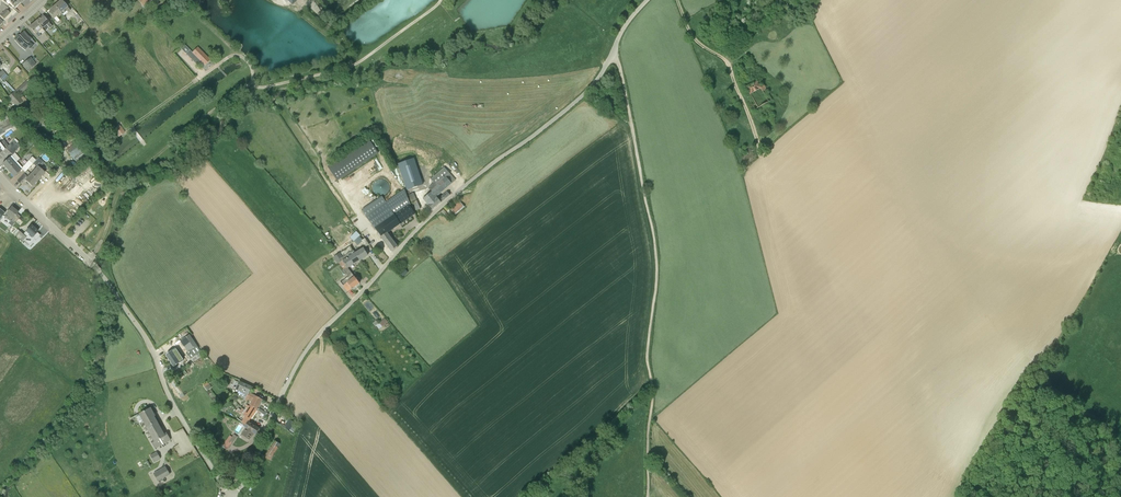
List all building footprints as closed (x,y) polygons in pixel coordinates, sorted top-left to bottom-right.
[(54,6),(60,13),(65,9),(66,11),(68,13),(71,11),(67,7),(62,1),(61,0),(58,3),(54,6)] [(0,10),(0,15),(4,19),(10,13),(6,9),(8,7),(3,3),(0,6),(0,9),(1,10),(0,10)] [(62,15),(60,13),(54,6),(51,9),(52,10),(48,12),(57,23),(60,21),(56,17),(60,13),(62,15)] [(50,29),(52,27),(43,17),(40,19),(39,18),(36,21),(42,28),(46,24),(50,29)] [(29,27),(39,38),(41,36),(37,32),(42,28),(36,21),(32,24),(29,27)] [(19,39),(18,38),(15,41),(20,47),(25,51),(29,47),(26,45),(27,43),(28,44),(32,39),(28,36),(24,31),(19,35),(20,37),(19,39)] [(190,50),(186,46),(182,50),(186,54),(190,50)] [(192,53),(205,65),(210,60),(197,48),(192,53)] [(36,65),(34,62),(31,58),(22,65),(28,71),(36,65)] [(23,96),(20,99),(17,96),(29,85),(26,82),(14,92),(8,97),(19,109),(22,106),(24,108),(27,106),(25,104),(28,101),(23,96)] [(763,85),(760,87),(757,82),(747,88),(749,93),(746,95),(755,110),(772,100),(763,85)] [(36,108),(39,112),(46,107),(43,103),(36,108)] [(11,123),(7,116),(0,120),(0,129),(2,128),(11,123)] [(2,128),(4,132),(12,127),(12,126),(11,124),(11,123),(2,128)] [(125,132),(119,125),(113,130),(119,137),(125,132)] [(16,142),(14,140),(8,146),(4,139),(0,142),(0,153),(6,149),(9,151),(15,145),(17,143),(16,142)] [(378,153),(369,139),(328,166),(337,181),(378,153)] [(91,158),(86,151),(85,149),(84,150),(78,141),(66,149),(72,158),(73,158),(74,160),(79,167),(91,158)] [(12,155),(18,148),(15,145),(9,151),(12,155)] [(15,164),(17,162),(11,156),(9,158),(2,164),(8,170),(15,164)] [(33,164),(36,160),(32,157),(22,168),(17,162),(15,164),(8,170),(14,177),(20,171),(20,170),(21,169),(25,172),(33,164)] [(45,173),(40,168),(44,163),(38,157),(36,160),(33,164),(25,172),(25,173),(28,169),(32,173),(31,174),(38,180),(45,173)] [(400,165),(409,191),(424,185),(416,160),(400,165)] [(455,180),(452,176),(444,167),(431,179),(434,183),(429,188),(432,191),(423,199),(433,210),(450,195),(447,192),(438,199),(436,197),(455,180)] [(20,184),(24,180),(27,176),(24,173),(17,181),(20,184)] [(38,180),(31,174),(25,180),(32,187),(32,186),(31,186),(37,180),(38,180)] [(384,241),(390,237),(387,233),(415,214),(409,205),(410,205),(405,189),(386,202),(382,196),(362,210),(366,216),(384,241)] [(420,209),(418,204),(414,193),(408,196),(412,206),(415,211),(420,209)] [(456,214),(465,205),(460,200),(451,208),(456,214)] [(15,224),(20,216),(17,214),(18,212),(11,207),(4,216),(10,222),(10,223),(13,225),(15,224)] [(29,234),(33,237),(38,232),(31,226),(26,231),(26,232),(23,235),(17,230),(13,234),(15,236),(16,236),(22,242),(29,234)] [(358,229),(351,235),(355,240),(362,234),(358,229)] [(390,237),(384,241),(392,251),(397,247),(390,237)] [(355,254),(351,246),(340,253),(340,254),(344,260),(342,261),(348,268),(360,260),(355,254)] [(355,254),(360,260),(368,255),(364,249),(355,254)] [(334,258),(338,264),(342,261),(344,260),(340,254),(334,258)] [(348,268),(342,261),(339,263),(344,270),(348,276),(341,282),(348,292),(351,289),(352,289),(360,283),(355,277),(354,276),(348,268)] [(191,359),(195,356),(201,352),(190,336),(182,342),(190,354),(188,355),(191,359)] [(166,355),(171,362),(179,356),(175,349),(166,355)] [(250,391),(251,387),(239,381),(239,382),(234,380),(231,387),(235,390),(237,386),(241,388),(237,395),(244,398),(247,392),(249,393),(250,391)] [(209,383),(203,387),(206,391),(212,387),(209,383)] [(252,401),(256,396),(249,393),(247,392),(244,398),(245,399),(245,400),(247,401),(247,400),(252,401)] [(250,405),(257,409),(259,405),(262,400),(256,396),(252,401),(250,405)] [(257,409),(250,405),(249,407),(248,408),(244,414),(246,416),(242,423),(246,426),(248,422),(250,419),(257,409)] [(151,442),(155,448),(171,439),(167,433),(164,435),(152,414),(153,413),(150,408),(137,416),(137,417),(139,422),(141,422),(144,421),(147,427),(154,440),(151,442)] [(260,416),(266,420),(269,415),(263,411),(260,416)] [(284,426),(289,430),(295,423),(289,419),(284,426)] [(247,428),(243,435),(249,439),(254,432),(256,434),(259,429),(248,422),(246,426),(245,427),(247,428)] [(234,434),(229,442),(231,444),(237,436),(234,434)] [(262,457),(268,461),(274,464),(287,443),(277,436),(273,441),(273,440),(262,457)] [(157,452),(151,456),(154,462),(161,459),(157,452)] [(165,467),(154,473),(159,481),(170,475),(165,467)]
